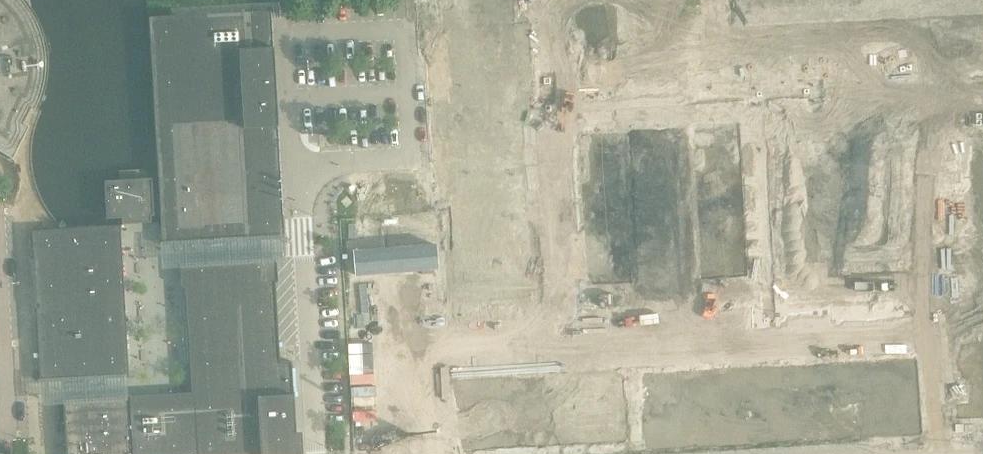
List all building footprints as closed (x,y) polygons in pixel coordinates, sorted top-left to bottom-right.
[(2,156),(6,159),(23,124),(19,122),(27,107),(33,110),(35,105),(38,98),(40,93),(41,90),(42,84),(43,78),(44,74),(44,70),(44,67),(44,63),(44,58),(44,56),(44,51),(43,47),(42,44),(42,40),(41,37),(39,32),(37,25),(35,20),(33,17),(29,10),(26,5),(22,0),(0,0),(0,156),(2,156)] [(448,45),(451,45),(454,89),(451,89),(453,137),(515,133),(511,61),(507,61),(506,41),(510,41),(508,13),(502,13),(502,0),(445,0),(448,45)] [(611,1),(613,32),(627,32),(629,54),(653,53),(650,0),(636,0),(611,1)] [(653,53),(680,51),(677,0),(650,0),(653,53)] [(680,51),(704,50),(703,27),(716,27),(715,5),(679,7),(678,0),(677,0),(680,51)] [(864,18),(877,17),(878,40),(902,39),(900,0),(863,0),(864,18)] [(938,14),(951,13),(952,36),(976,35),(974,0),(937,0),(938,14)] [(976,35),(982,34),(982,0),(974,0),(976,35)] [(251,11),(149,17),(161,220),(162,245),(205,242),(285,238),(272,10),(251,11)] [(882,119),(835,121),(836,140),(883,137),(882,119)] [(914,124),(902,125),(902,136),(915,136),(914,124)] [(930,126),(920,127),(921,139),(931,138),(930,126)] [(735,127),(697,129),(699,147),(736,145),(735,127)] [(620,133),(582,135),(583,154),(621,152),(620,133)] [(961,134),(963,155),(982,153),(982,133),(961,134)] [(915,136),(902,136),(903,147),(915,147),(915,136)] [(883,137),(836,140),(837,158),(884,155),(883,137)] [(656,138),(646,139),(647,151),(657,150),(656,138)] [(672,138),(662,138),(662,150),(672,149),(672,138)] [(931,138),(921,139),(922,151),(931,150),(931,138)] [(736,145),(699,147),(700,165),(737,163),(736,145)] [(672,149),(662,150),(663,162),(673,161),(672,149)] [(657,150),(647,151),(647,163),(657,162),(657,150)] [(621,152),(583,154),(584,172),(622,170),(621,152)] [(963,155),(964,175),(982,174),(982,153),(963,155)] [(884,155),(837,158),(838,176),(885,173),(884,155)] [(916,160),(904,161),(905,172),(917,172),(916,160)] [(737,163),(700,165),(701,183),(738,182),(737,163)] [(933,169),(923,170),(923,182),(933,181),(933,169)] [(622,170),(584,172),(585,190),(623,188),(622,170)] [(917,172),(905,172),(905,183),(917,183),(917,172)] [(885,173),(838,176),(839,194),(886,191),(885,173)] [(658,174),(648,175),(649,187),(659,187),(658,174)] [(674,174),(664,174),(665,186),(675,185),(674,174)] [(964,175),(965,195),(982,194),(982,174),(964,175)] [(153,216),(151,178),(104,181),(106,218),(153,216)] [(933,181),(923,182),(924,194),(934,193),(933,181)] [(738,182),(701,183),(702,202),(739,200),(738,182)] [(675,185),(665,186),(665,198),(675,197),(675,185)] [(659,187),(649,187),(649,199),(659,198),(659,187)] [(623,188),(585,190),(586,208),(624,206),(623,188)] [(886,191),(839,194),(840,212),(887,209),(886,191)] [(965,195),(966,215),(982,214),(982,194),(965,195)] [(918,196),(906,197),(907,208),(919,208),(918,196)] [(739,200),(702,202),(703,220),(740,218),(739,200)] [(624,206),(586,208),(587,227),(625,225),(624,206)] [(919,208),(907,208),(907,219),(919,219),(919,208)] [(935,208),(925,208),(925,220),(935,220),(935,208)] [(676,209),(666,210),(667,222),(677,221),(676,209)] [(887,209),(840,212),(841,230),(888,227),(887,209)] [(660,210),(650,211),(651,223),(661,222),(660,210)] [(966,215),(967,236),(982,235),(982,214),(966,215)] [(740,218),(703,220),(704,238),(741,236),(740,218)] [(935,220),(925,220),(926,232),(936,232),(935,220)] [(677,221),(667,222),(667,234),(677,233),(677,221)] [(661,222),(651,223),(651,235),(661,234),(661,222)] [(120,225),(31,230),(39,358),(40,379),(40,382),(107,378),(129,377),(125,312),(124,288),(121,245),(120,225)] [(625,225),(587,227),(588,245),(626,243),(625,225)] [(888,227),(841,230),(842,248),(889,245),(888,227)] [(920,232),(908,233),(909,244),(921,243),(920,232)] [(967,236),(968,256),(982,255),(982,235),(967,236)] [(741,236),(704,238),(705,256),(742,255),(741,236)] [(626,243),(588,245),(589,263),(627,261),(626,243)] [(921,243),(909,244),(909,255),(921,255),(921,243)] [(678,245),(668,246),(669,258),(679,257),(678,245)] [(889,245),(842,248),(843,267),(890,264),(889,245)] [(662,246),(652,247),(653,259),(663,258),(662,246)] [(937,246),(927,247),(928,259),(938,258),(937,246)] [(742,255),(705,256),(706,275),(743,273),(742,255)] [(968,256),(970,276),(982,275),(982,255),(968,256)] [(679,257),(669,258),(669,270),(679,269),(679,257)] [(663,258),(653,259),(653,271),(663,270),(663,258)] [(938,258),(928,259),(928,271),(938,270),(938,258)] [(276,259),(206,262),(180,264),(182,287),(186,286),(192,393),(63,400),(66,453),(297,453),(292,361),(280,361),(275,282),(278,282),(276,259)] [(627,261),(589,263),(590,281),(628,279),(627,261)] [(970,276),(971,296),(982,296),(982,275),(970,276)] [(939,284),(929,285),(930,297),(940,296),(939,284)] [(613,294),(601,295),(601,299),(602,307),(614,307),(613,294)] [(940,296),(930,297),(930,309),(940,308),(940,296)] [(971,296),(972,317),(982,316),(982,296),(971,296)] [(972,317),(973,337),(982,336),(982,316),(972,317)] [(941,323),(931,323),(932,335),(942,335),(941,323)] [(942,335),(932,335),(933,347),(943,347),(942,335)] [(973,337),(974,357),(982,357),(982,336),(973,337)] [(974,357),(975,377),(982,377),(982,357),(974,357)] [(906,359),(894,360),(895,376),(907,375),(906,359)] [(869,361),(857,362),(858,378),(870,377),(869,361)] [(881,361),(869,361),(870,377),(882,377),(881,361)] [(833,363),(821,364),(822,380),(834,379),(833,363)] [(845,363),(833,363),(834,379),(846,379),(845,363)] [(944,363),(934,364),(934,376),(944,375),(944,363)] [(797,365),(785,366),(786,382),(798,381),(797,365)] [(809,365),(797,365),(798,381),(810,381),(809,365)] [(761,367),(749,368),(750,384),(762,383),(761,367)] [(773,367),(761,367),(762,383),(774,383),(773,367)] [(725,369),(713,370),(714,386),(726,385),(725,369)] [(737,369),(725,369),(726,385),(738,385),(737,369)] [(689,371),(677,372),(678,388),(690,387),(689,371)] [(701,371),(689,371),(690,387),(702,387),(701,371)] [(665,373),(653,373),(654,387),(666,387),(665,373)] [(944,375),(934,376),(935,388),(945,387),(944,375)] [(490,390),(463,391),(466,441),(493,440),(493,446),(522,444),(521,440),(541,439),(541,443),(622,438),(618,376),(563,379),(563,381),(518,383),(518,382),(490,384),(490,390)] [(917,380),(879,382),(881,424),(920,421),(917,380)] [(879,382),(840,384),(842,426),(881,424),(879,382)] [(840,384),(801,386),(803,428),(842,426),(840,384)] [(801,386),(762,389),(765,430),(803,428),(801,386)] [(762,389),(724,391),(726,432),(765,430),(762,389)] [(724,391),(685,393),(687,435),(726,432),(724,391)] [(685,393),(646,395),(648,437),(687,435),(685,393)] [(946,407),(936,407),(937,419),(947,419),(946,407)]
